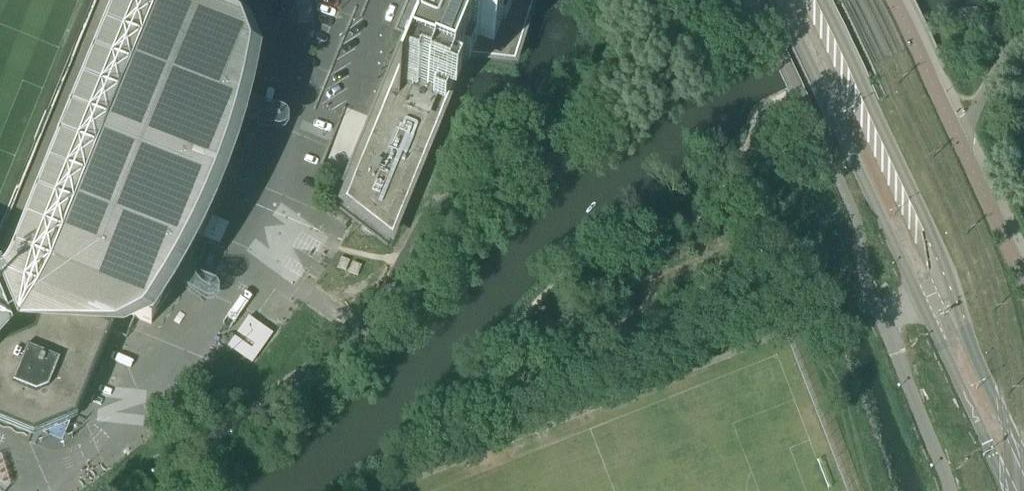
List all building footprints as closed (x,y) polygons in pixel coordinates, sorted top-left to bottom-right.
[(34,437),(77,418),(113,329),(106,327),(113,309),(151,325),(152,324),(151,324),(160,311),(168,300),(175,287),(182,275),(189,263),(196,250),(202,237),(208,224),(214,211),(220,198),(225,185),(230,172),(235,158),(239,145),(243,131),(245,124),(247,117),(250,103),(253,89),(256,75),(258,61),(259,60),(221,45),(228,28),(235,30),(247,0),(170,0),(169,4),(178,7),(171,24),(156,18),(156,19),(149,16),(149,15),(120,3),(95,64),(12,268),(41,280),(42,280),(48,283),(64,289),(57,307),(47,303),(35,334),(2,347),(0,346),(0,423),(34,437)] [(447,101),(454,104),(459,93),(451,90),(461,65),(469,68),(473,59),(514,64),(534,0),(418,0),(344,181),(335,204),(345,213),(345,216),(345,218),(346,221),(347,224),(348,226),(349,229),(351,231),(353,233),(356,235),(359,236),(361,237),(364,237),(368,237),(371,237),(374,236),(375,235),(388,245),(447,101)] [(214,219),(206,239),(221,245),(229,224),(214,219)] [(337,269),(345,272),(349,262),(341,258),(337,269)] [(349,273),(357,277),(362,266),(353,263),(349,273)] [(252,362),(264,346),(245,332),(233,348),(252,362)]
